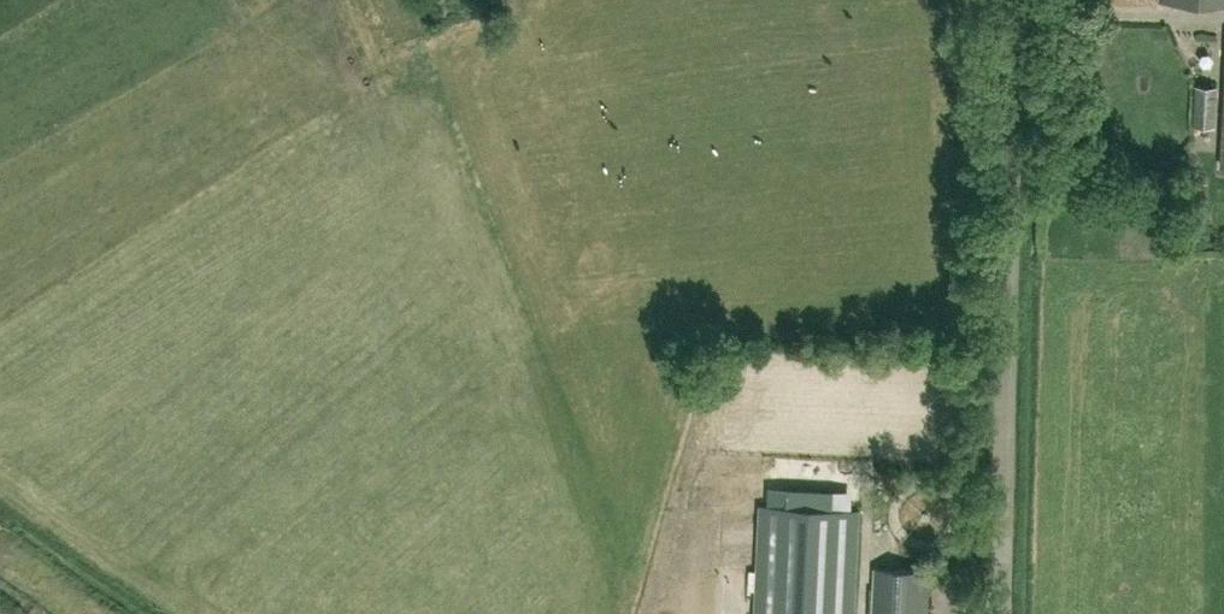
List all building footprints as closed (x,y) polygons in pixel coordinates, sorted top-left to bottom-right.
[(1195,85),(1194,125),(1214,125),(1216,86),(1195,85)] [(858,510),(761,505),(756,613),(853,613),(858,510)] [(873,613),(928,613),(929,592),(928,592),(929,570),(875,567),(873,613)]
